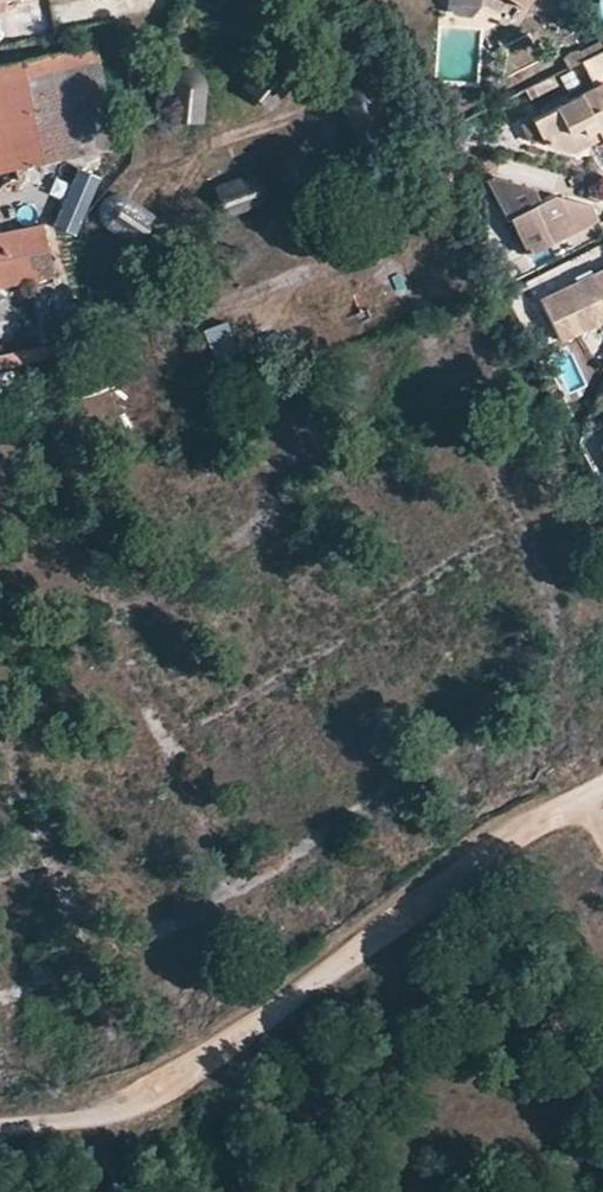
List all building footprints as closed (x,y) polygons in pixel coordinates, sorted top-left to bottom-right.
[(450,15),(479,14),(479,0),(449,0),(450,15)] [(491,4),(520,21),(532,0),(493,0),(491,4)] [(5,10),(9,45),(54,40),(49,4),(5,10)] [(525,33),(504,43),(498,79),(538,59),(525,33)] [(0,170),(108,148),(87,45),(0,64),(0,169),(0,170)] [(591,142),(585,132),(596,126),(602,136),(602,139),(602,46),(581,58),(595,86),(531,117),(541,134),(545,142),(571,150),(581,147),(591,142)] [(167,122),(201,127),(209,78),(176,72),(167,122)] [(531,117),(520,122),(530,140),(541,134),(531,117)] [(602,136),(596,126),(585,132),(591,142),(602,136)] [(220,210),(262,204),(258,177),(217,182),(220,210)] [(590,205),(552,194),(537,201),(530,188),(488,177),(490,181),(509,222),(513,222),(529,251),(551,240),(547,232),(569,222),(574,229),(596,219),(590,205)] [(138,248),(158,218),(113,189),(93,218),(138,248)] [(547,232),(551,240),(574,229),(569,222),(547,232)] [(49,263),(41,223),(0,232),(0,273),(49,263)] [(49,263),(0,273),(0,283),(51,271),(49,263)] [(580,334),(602,322),(602,271),(540,302),(561,343),(580,334)] [(227,322),(204,332),(219,367),(242,357),(227,322)] [(35,368),(33,351),(0,356),(0,372),(35,368)] [(287,462),(290,474),(302,469),(297,458),(287,462)]
